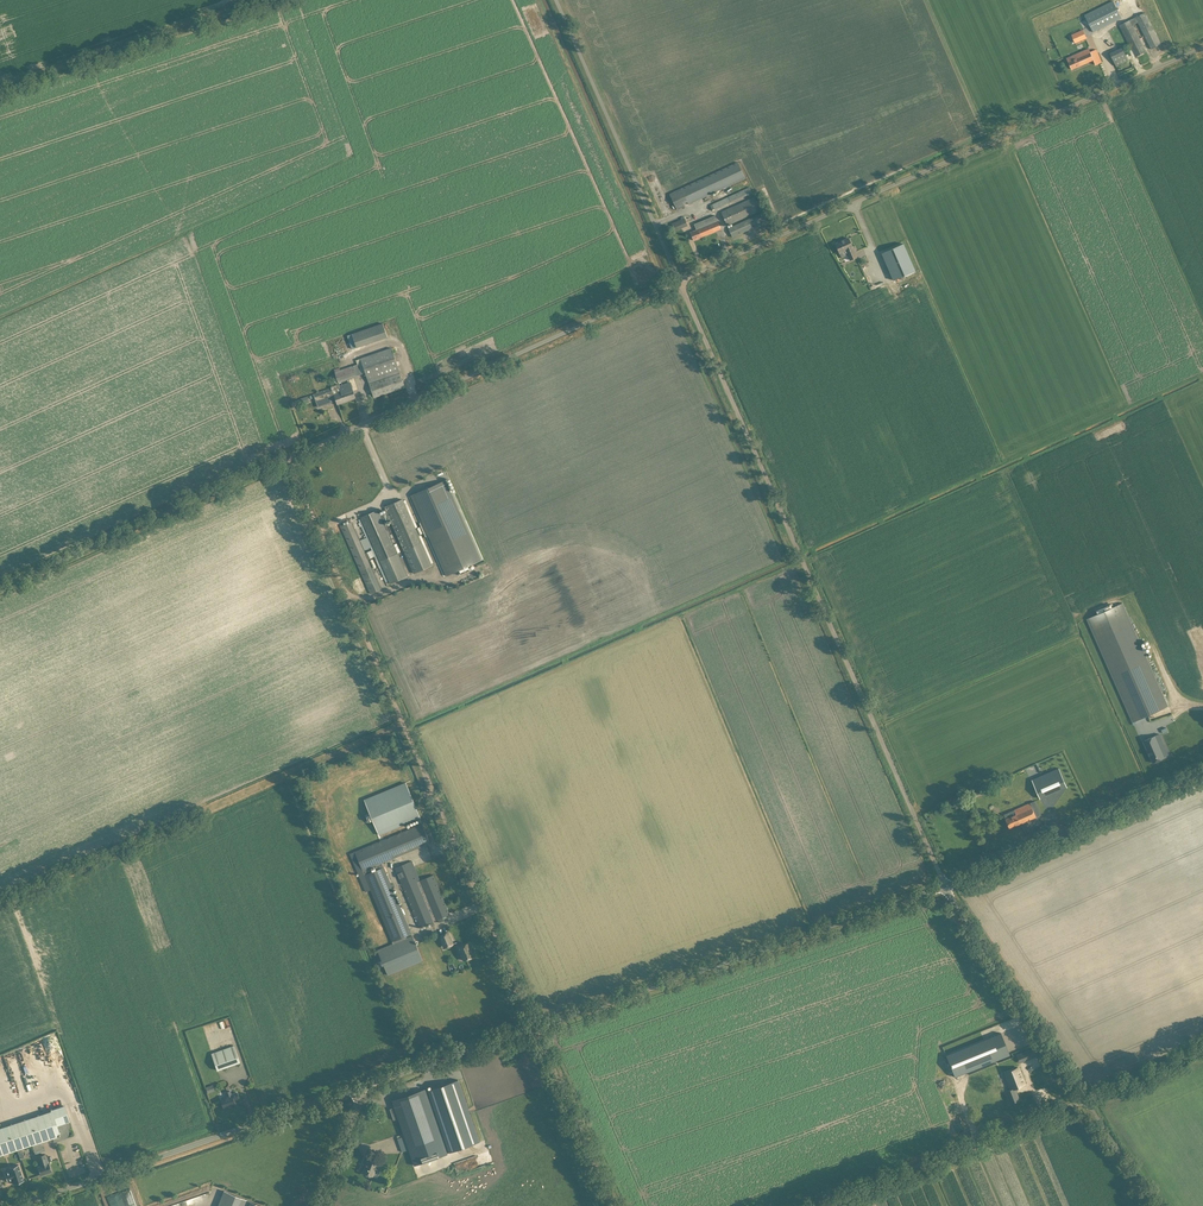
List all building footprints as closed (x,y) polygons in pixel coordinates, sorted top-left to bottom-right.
[(1085,15),(1093,32),(1122,18),(1113,0),(1085,15)] [(1132,50),(1136,57),(1146,52),(1133,25),(1138,22),(1152,49),(1161,44),(1145,12),(1120,25),(1130,46),(1128,47),(1130,51),(1132,50)] [(1110,53),(1117,66),(1128,60),(1122,48),(1110,53)] [(1069,61),(1072,69),(1093,60),(1096,65),(1102,62),(1096,49),(1090,52),(1089,49),(1073,56),(1075,59),(1069,61)] [(670,194),(677,209),(685,206),(684,203),(687,202),(689,204),(745,177),(738,162),(670,194)] [(710,205),(713,211),(752,193),(750,187),(710,205)] [(754,197),(721,211),(727,225),(760,210),(754,197)] [(728,228),(732,237),(761,224),(757,215),(728,228)] [(690,232),(693,240),(721,229),(715,216),(693,225),(696,230),(690,232)] [(672,223),(675,231),(688,225),(684,217),(681,218),(681,219),(672,223)] [(842,241),(835,244),(839,253),(846,250),(850,260),(857,257),(852,247),(853,247),(848,238),(842,241)] [(903,243),(881,253),(882,254),(894,280),(913,272),(915,271),(903,243)] [(383,323),(352,333),(357,347),(388,337),(383,323)] [(360,358),(369,383),(400,372),(392,348),(360,358)] [(335,372),(338,382),(362,374),(359,364),(340,370),(339,367),(334,369),(335,372)] [(369,384),(374,397),(405,387),(400,373),(369,384)] [(314,395),(318,407),(331,403),(329,395),(333,393),(334,395),(338,404),(355,398),(354,392),(350,382),(331,388),(313,394),(314,395)] [(471,570),(469,565),(481,560),(445,480),(410,495),(446,575),(457,570),(459,575),(471,570)] [(377,510),(362,517),(362,518),(390,581),(391,583),(408,576),(398,553),(384,522),(390,519),(404,550),(414,573),(431,566),(431,564),(419,537),(415,528),(403,501),(402,499),(387,506),(384,507),(386,511),(381,514),(379,509),(377,510)] [(341,525),(371,594),(380,590),(351,522),(342,525),(341,525)] [(1169,706),(1123,603),(1122,603),(1087,618),(1133,722),(1169,706)] [(1193,720),(1180,726),(1184,737),(1197,731),(1193,720)] [(1159,734),(1144,741),(1153,762),(1164,757),(1160,748),(1164,747),(1159,734)] [(1067,787),(1059,768),(1032,780),(1041,799),(1067,787)] [(365,799),(380,835),(420,818),(405,782),(365,799)] [(1010,817),(1006,819),(1007,822),(1010,828),(1041,814),(1039,809),(1035,801),(1026,805),(1021,807),(1014,810),(1008,813),(1010,817)] [(383,964),(388,975),(423,960),(411,930),(382,863),(430,842),(422,824),(350,854),(366,892),(371,890),(393,943),(377,950),(382,960),(377,962),(379,966),(383,964)] [(403,887),(420,927),(430,922),(431,926),(435,925),(433,921),(450,914),(433,875),(420,880),(412,861),(395,868),(403,887)] [(449,931),(438,935),(441,943),(446,941),(448,947),(454,944),(449,931)] [(461,942),(457,944),(460,952),(462,956),(463,960),(469,958),(469,959),(473,958),(472,956),(474,956),(472,951),(471,948),(470,947),(468,943),(463,945),(461,942)] [(959,1037),(967,1033),(964,1026),(956,1029),(959,1037)] [(1001,1033),(946,1055),(955,1077),(1010,1055),(1001,1033)] [(212,1053),(218,1070),(240,1062),(234,1045),(212,1053)] [(1034,1048),(1025,1052),(1028,1060),(1037,1057),(1034,1048)] [(1011,1089),(1005,1091),(1010,1103),(1019,1099),(1015,1087),(1025,1084),(1018,1067),(1006,1072),(1008,1078),(1007,1079),(1011,1089)] [(957,1088),(977,1081),(974,1071),(954,1078),(957,1088)] [(394,1107),(390,1108),(394,1120),(398,1118),(404,1136),(397,1138),(399,1144),(406,1142),(409,1149),(414,1165),(448,1154),(447,1153),(450,1152),(480,1142),(458,1079),(426,1091),(393,1102),(394,1107)] [(206,1086),(208,1093),(215,1090),(213,1084),(206,1086)] [(221,1099),(224,1107),(235,1104),(234,1100),(239,1098),(237,1092),(232,1094),(230,1091),(226,1092),(228,1097),(221,1099)] [(0,1128),(0,1155),(32,1144),(35,1151),(44,1148),(42,1141),(53,1138),(54,1141),(65,1138),(66,1137),(67,1136),(68,1135),(68,1133),(68,1121),(69,1121),(63,1105),(50,1110),(51,1111),(0,1128)] [(39,1166),(37,1167),(40,1175),(41,1175),(41,1176),(45,1175),(45,1174),(45,1173),(51,1171),(48,1163),(45,1156),(45,1154),(39,1156),(42,1165),(39,1166)] [(363,1172),(373,1176),(380,1158),(370,1154),(363,1172)] [(24,1181),(18,1165),(8,1168),(9,1171),(4,1173),(7,1181),(12,1179),(14,1184),(24,1181)] [(218,1205),(264,1205),(224,1190),(218,1205)] [(195,1197),(169,1205),(198,1205),(195,1197)]
